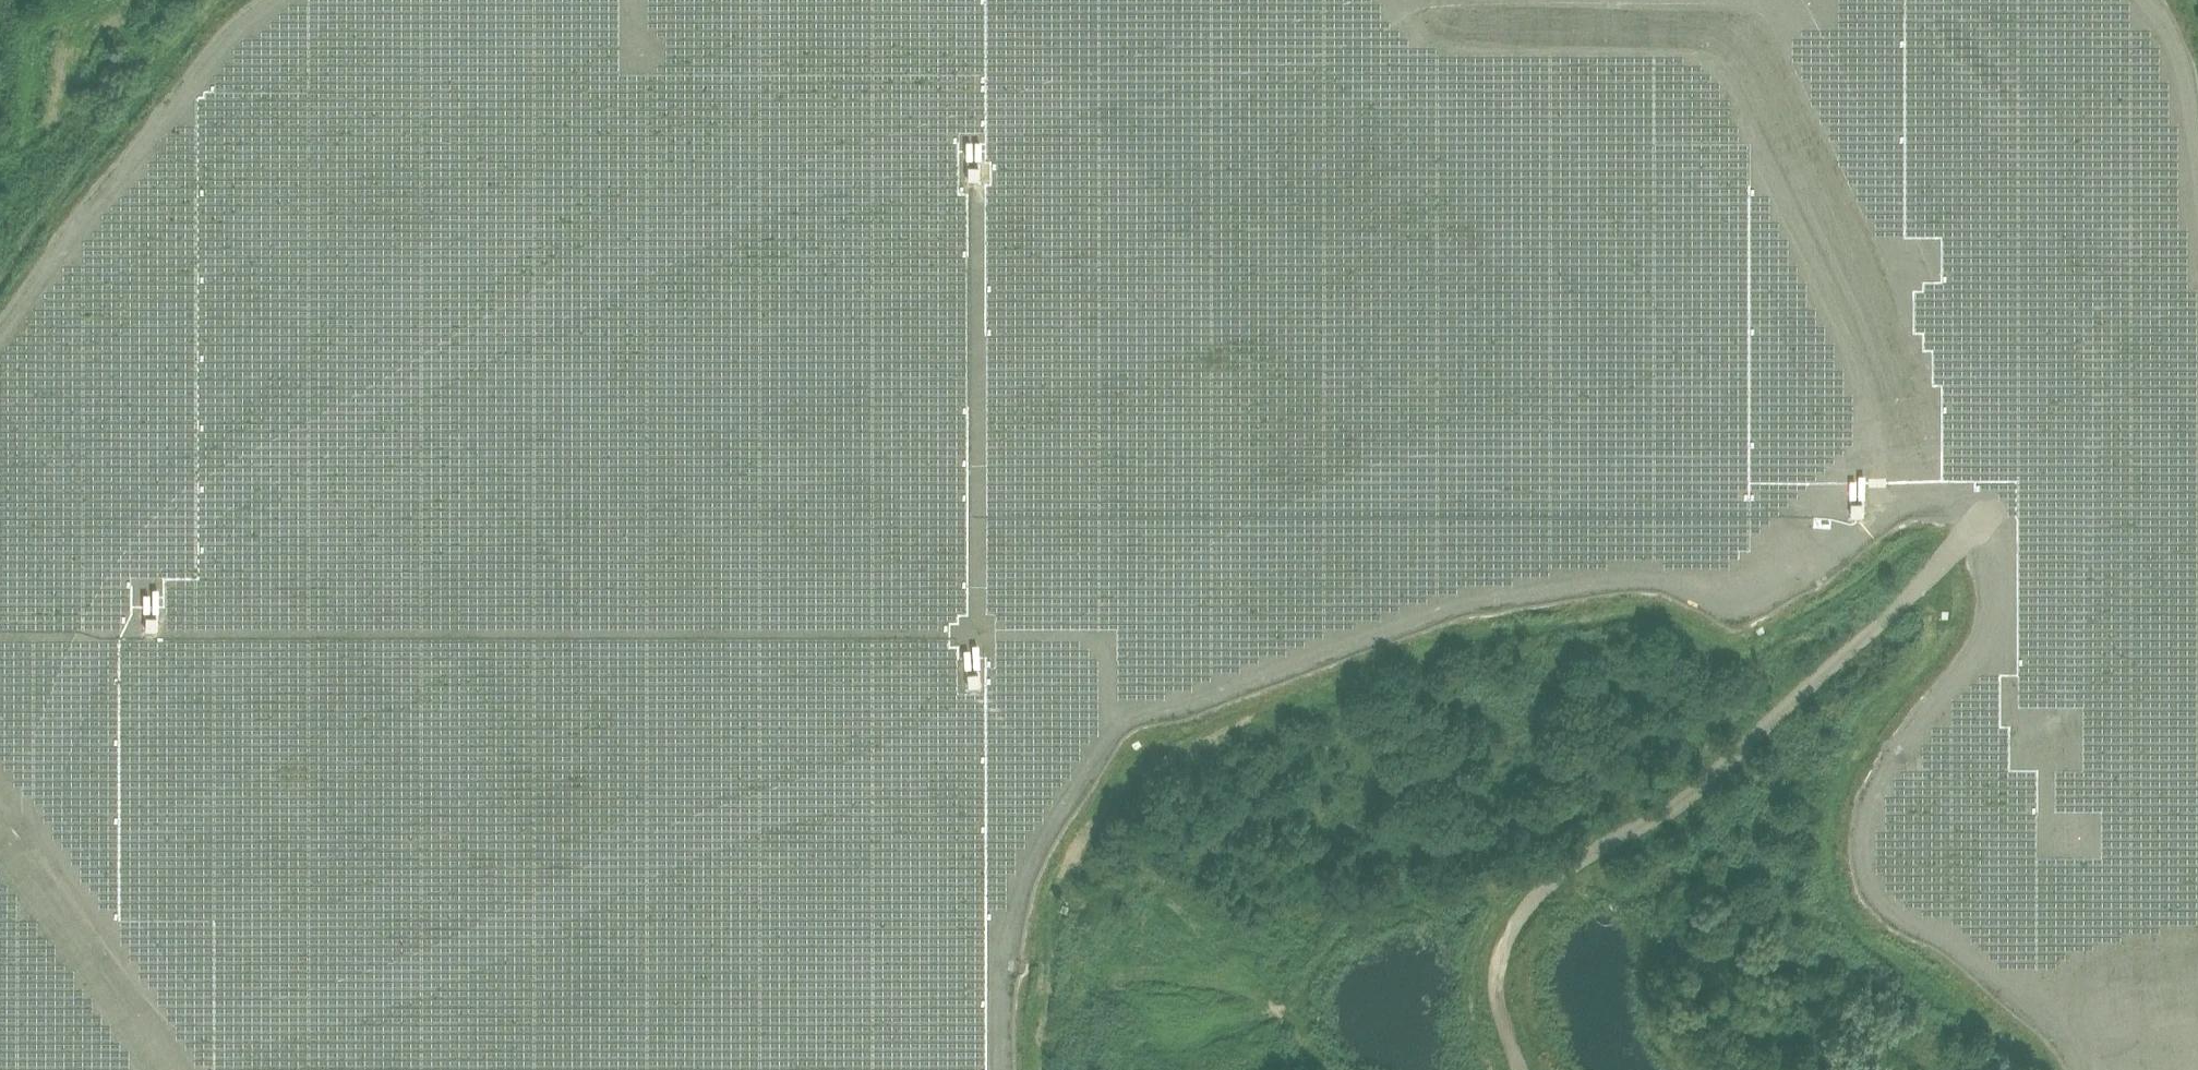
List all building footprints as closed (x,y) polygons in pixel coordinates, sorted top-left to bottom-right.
[(969,164),(969,177),(980,178),(980,165),(969,164)] [(1862,515),(1862,502),(1851,502),(1851,515),(1862,515)] [(145,616),(145,629),(156,630),(156,617),(145,616)] [(979,672),(968,673),(970,686),(980,685),(979,672)]
